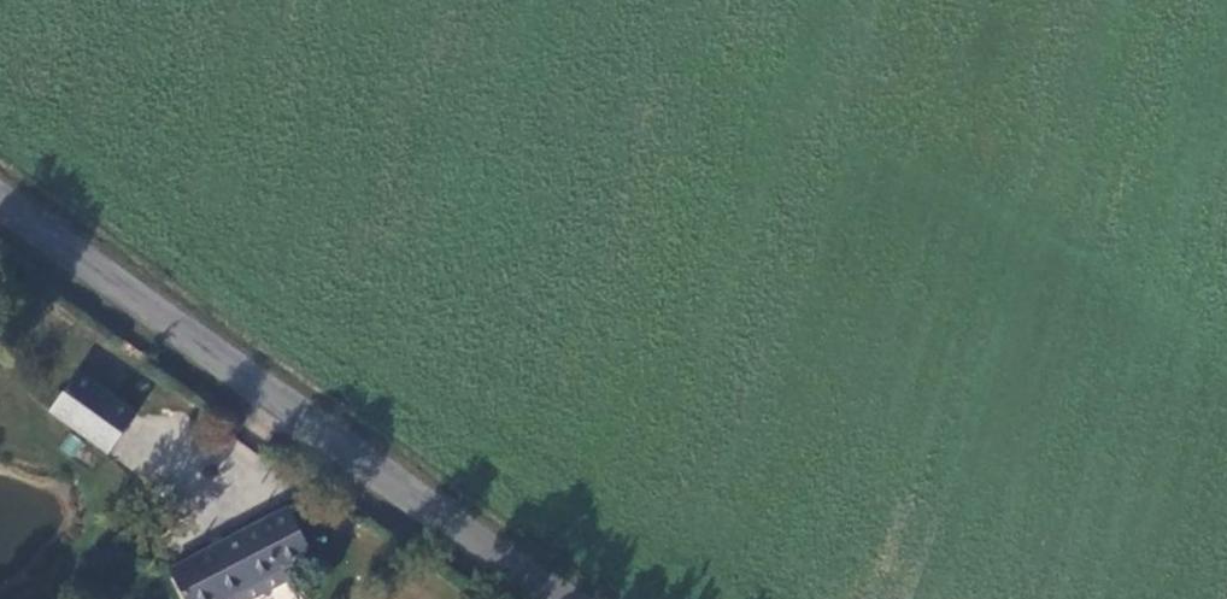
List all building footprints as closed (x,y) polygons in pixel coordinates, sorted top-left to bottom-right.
[(124,414),(64,376),(39,414),(98,455),(124,414)] [(178,577),(189,598),(257,598),(292,581),(324,563),(295,514),(178,577)]
